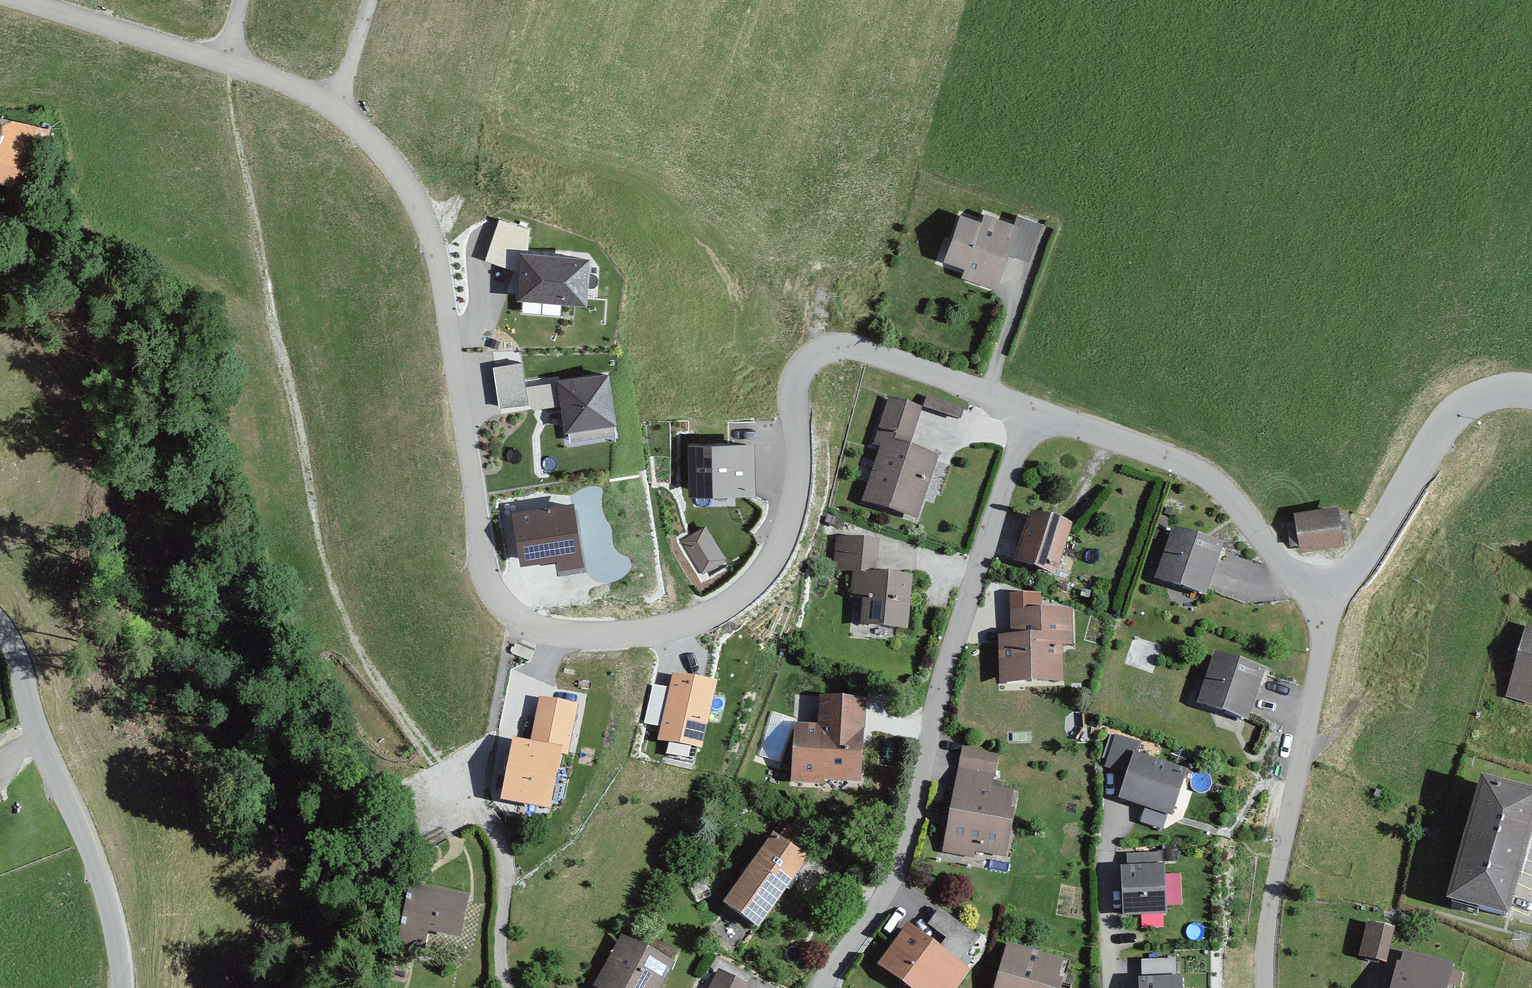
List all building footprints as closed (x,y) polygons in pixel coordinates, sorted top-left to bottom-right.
[(36,187),(49,124),(0,114),(0,180),(36,187)] [(1001,257),(1021,264),(1035,227),(1009,217),(1005,227),(976,217),(972,226),(953,219),(938,262),(957,269),(954,279),(988,291),(1001,257)] [(527,227),(499,218),(486,258),(520,270),(519,295),(585,298),(587,254),(526,251),(527,227)] [(521,362),(492,366),(499,406),(528,402),(533,407),(561,403),(565,428),(569,427),(571,438),(613,432),(604,375),(525,387),(521,362)] [(963,407),(929,395),(925,407),(959,418),(963,407)] [(920,408),(890,398),(876,442),(883,444),(866,499),(914,515),(934,452),(909,444),(920,408)] [(755,494),(754,446),(695,448),(696,495),(755,494)] [(572,502),(515,512),(523,559),(558,553),(560,566),(582,563),(572,502)] [(1345,546),(1339,508),(1297,516),(1304,553),(1345,546)] [(1056,568),(1070,521),(1034,511),(1020,557),(1056,568)] [(700,575),(727,559),(706,523),(679,539),(700,575)] [(1204,592),(1222,541),(1176,526),(1159,577),(1204,592)] [(879,538),(842,535),(839,569),(856,571),(854,595),(866,596),(863,623),(910,627),(915,573),(876,570),(879,538)] [(1038,610),(1037,594),(1014,595),(1015,637),(1001,637),(1002,682),(1062,680),(1061,643),(1070,642),(1069,609),(1038,610)] [(1518,630),(1499,701),(1528,708),(1530,699),(1531,699),(1531,634),(1518,630)] [(1263,666),(1216,651),(1199,706),(1246,721),(1263,666)] [(661,725),(658,740),(703,748),(716,679),(672,670),(669,686),(661,725)] [(661,725),(669,686),(652,683),(644,722),(661,725)] [(540,695),(531,739),(564,746),(563,752),(568,753),(578,703),(540,695)] [(818,727),(799,726),(796,775),(860,779),(865,700),(820,697),(818,727)] [(1139,755),(1143,742),(1118,734),(1108,767),(1129,774),(1120,802),(1170,818),(1185,769),(1139,755)] [(563,752),(564,746),(531,739),(513,737),(501,799),(553,808),(563,752)] [(988,777),(991,757),(955,751),(952,772),(988,777)] [(986,791),(988,780),(952,774),(938,855),(968,860),(969,856),(997,861),(1008,794),(986,791)] [(1531,816),(1531,788),(1483,776),(1453,895),(1508,909),(1531,816)] [(13,809),(0,784),(0,816),(13,809)] [(810,856),(775,831),(724,901),(759,926),(810,856)] [(1164,916),(1162,851),(1130,852),(1130,867),(1122,867),(1124,917),(1164,916)] [(430,927),(460,934),(469,893),(411,881),(394,958),(413,962),(417,942),(426,944),(430,927)] [(909,922),(879,963),(912,987),(955,987),(971,967),(961,961),(980,936),(941,907),(930,921),(949,935),(941,945),(909,922)] [(1361,952),(1386,958),(1393,928),(1368,922),(1361,952)] [(599,987),(661,987),(675,961),(622,935),(596,986),(599,987)] [(1007,942),(997,987),(1057,987),(1064,955),(1007,942)] [(1455,964),(1406,951),(1396,987),(1449,987),(1455,964)] [(1143,960),(1144,980),(1137,980),(1138,987),(1178,987),(1176,958),(1143,960)] [(710,970),(701,987),(742,987),(710,970)]
